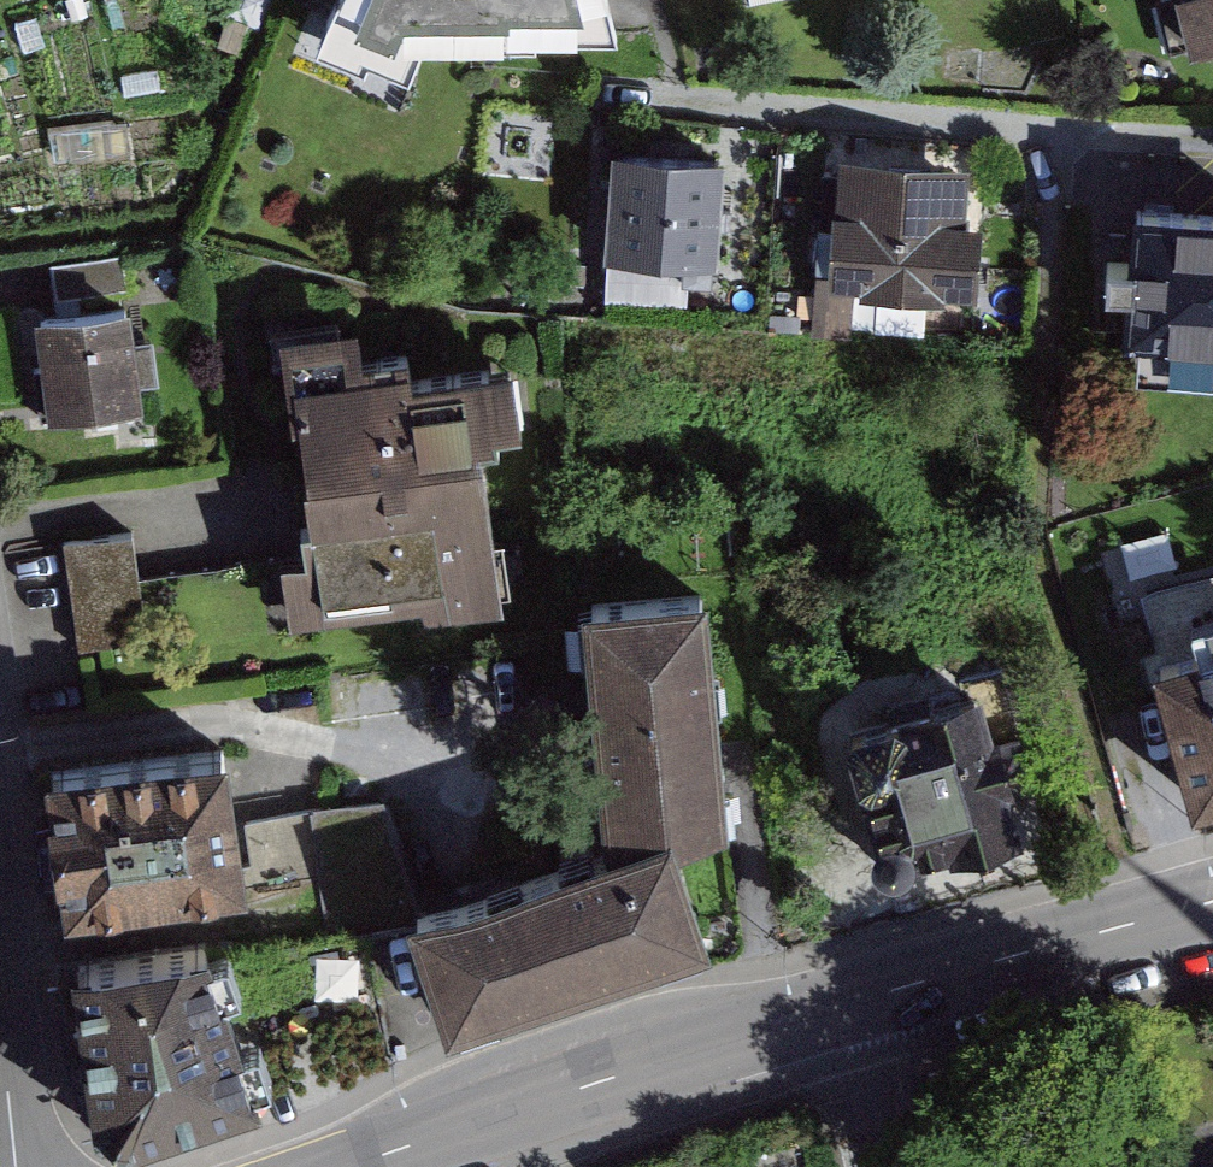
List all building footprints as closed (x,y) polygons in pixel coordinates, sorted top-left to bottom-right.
[(617,34),(606,0),(287,0),(268,51),(316,69),(312,79),(366,99),(394,24),(484,21),(484,39),(617,34)] [(1193,59),(1212,53),(1212,0),(1176,0),(1193,59)] [(673,308),(714,311),(727,161),(606,150),(595,264),(677,271),(673,308)] [(962,166),(816,151),(798,329),(852,334),(858,277),(966,289),(971,240),(954,239),(962,166)] [(1133,209),(1131,337),(1212,338),(1212,209),(1133,209)] [(45,261),(50,301),(122,290),(116,251),(45,261)] [(4,314),(13,373),(0,375),(0,393),(4,418),(115,402),(112,378),(121,377),(115,337),(103,339),(97,301),(4,314)] [(256,538),(268,617),(451,590),(429,445),(452,441),(438,348),(358,361),(355,341),(312,348),(309,331),(242,341),(272,536),(256,538)] [(126,533),(26,550),(45,665),(270,627),(268,617),(258,557),(134,577),(126,533)] [(733,824),(706,591),(601,603),(628,836),(733,824)] [(875,882),(1018,842),(1002,783),(1042,772),(994,602),(961,611),(971,647),(821,689),(875,882)] [(1119,676),(1161,825),(1212,811),(1212,649),(1119,676)] [(255,873),(228,743),(45,780),(71,911),(255,873)] [(437,882),(398,785),(266,806),(272,865),(326,863),(338,913),(437,882)] [(655,933),(633,848),(411,905),(433,990),(655,933)] [(200,951),(75,976),(103,1117),(134,1140),(252,1117),(242,1066),(223,1070),(216,1035),(258,1027),(251,990),(210,998),(200,951)]
